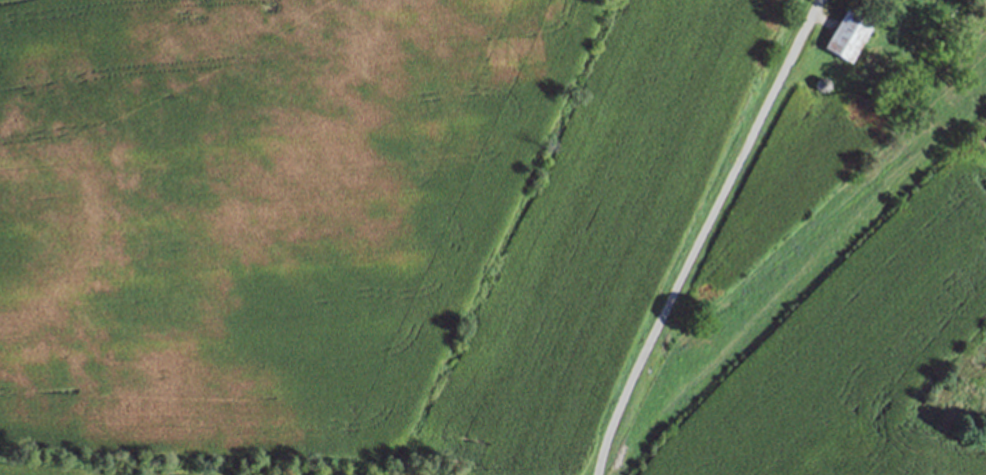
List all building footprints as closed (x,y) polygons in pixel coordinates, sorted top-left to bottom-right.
[(871,29),(849,66),(822,51),(844,13),(871,29)]
